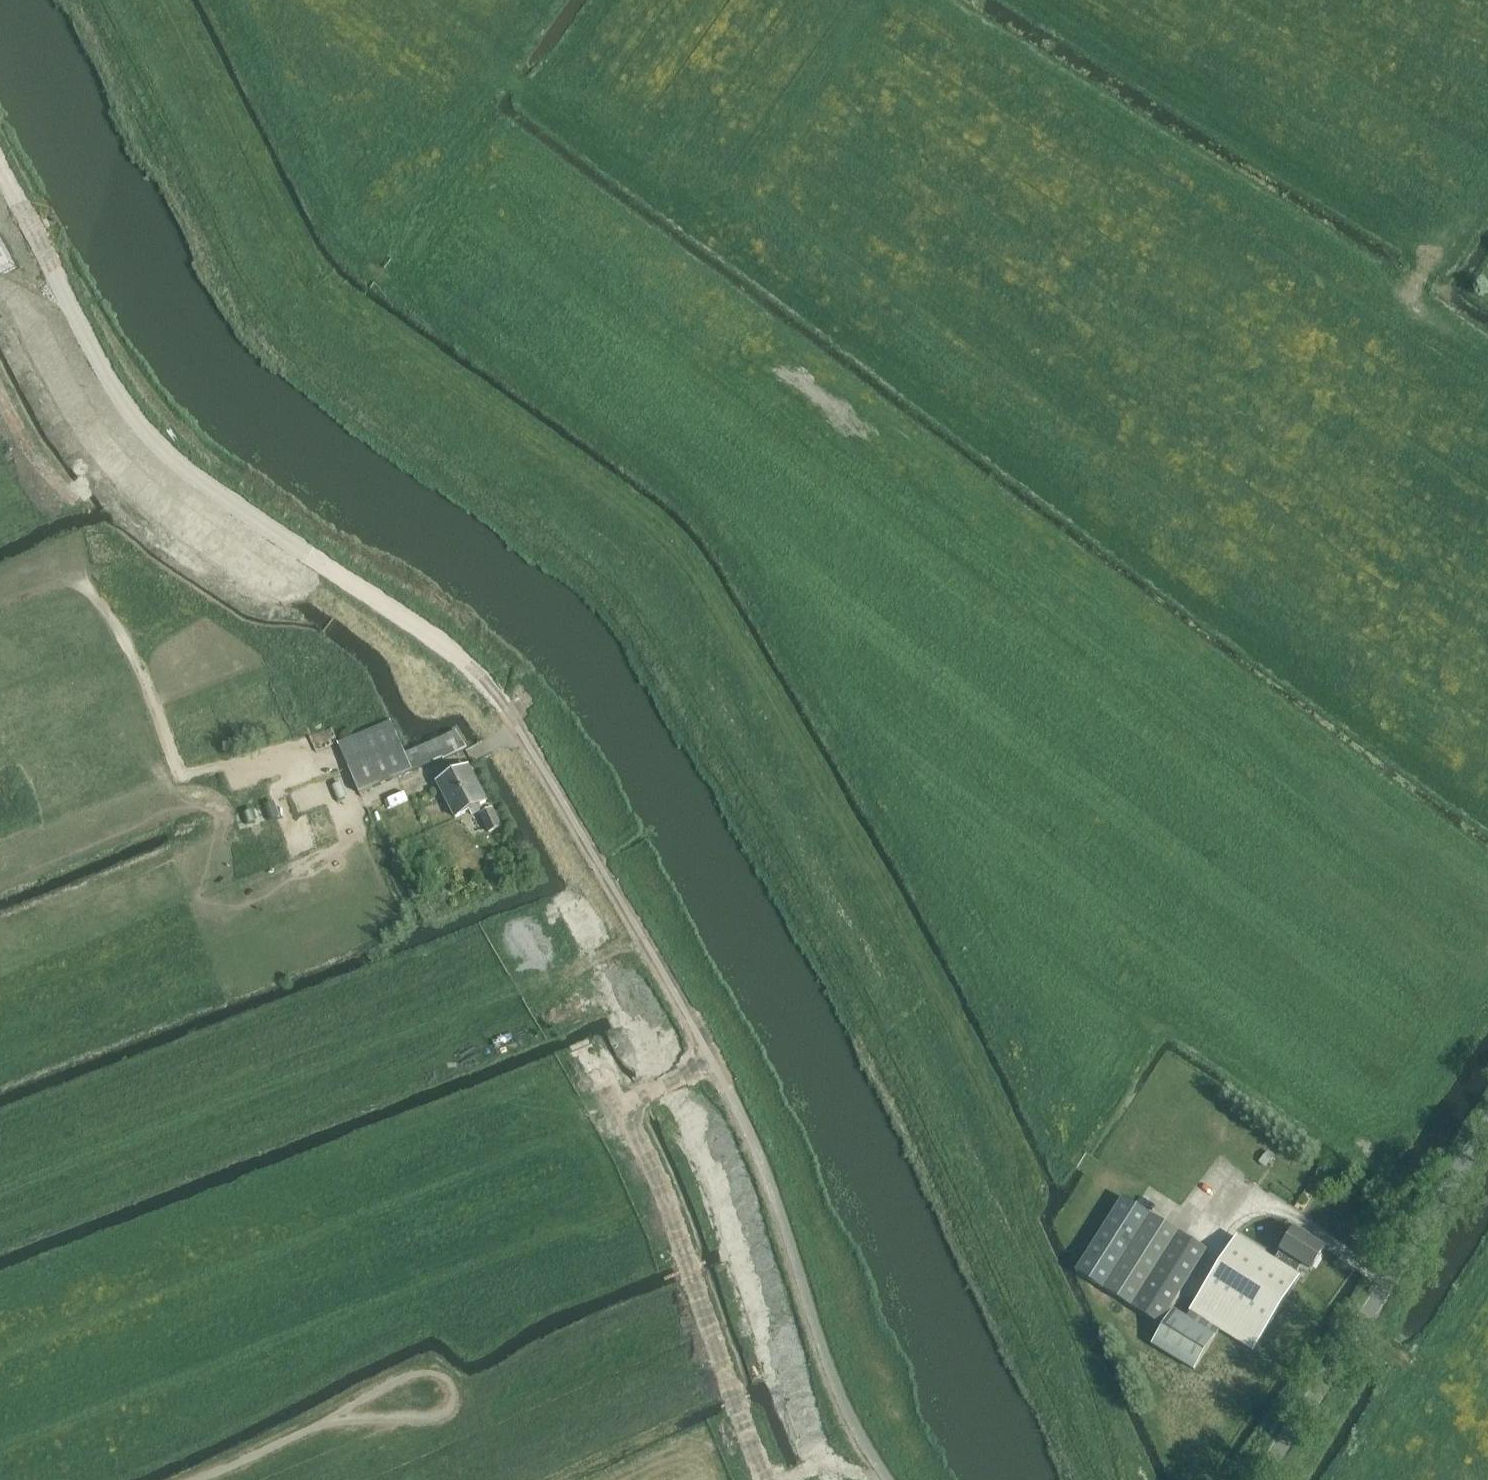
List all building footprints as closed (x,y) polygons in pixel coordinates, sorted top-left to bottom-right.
[(444,762),(467,751),(469,750),(457,731),(406,754),(392,720),(338,742),(360,795),(414,772),(443,760),(444,762)] [(473,817),(486,811),(482,807),(490,803),(471,765),(436,782),(455,820),(470,812),(473,817)] [(489,835),(503,827),(495,808),(481,814),(483,818),(482,820),(489,835)] [(648,1066),(631,1034),(613,1042),(612,1039),(574,1056),(593,1093),(648,1066)] [(1268,1151),(1259,1162),(1266,1167),(1275,1157),(1268,1151)] [(1104,1290),(1152,1216),(1123,1199),(1077,1273),(1104,1290)] [(1152,1216),(1104,1290),(1133,1308),(1180,1234),(1152,1216)] [(1300,1276),(1297,1274),(1302,1265),(1312,1271),(1324,1249),(1295,1229),(1276,1261),(1237,1237),(1190,1311),(1253,1350),(1300,1276)] [(1180,1234),(1133,1308),(1152,1321),(1178,1280),(1186,1285),(1207,1251),(1180,1234)] [(1216,1336),(1173,1310),(1152,1344),(1195,1370),(1216,1336)]
